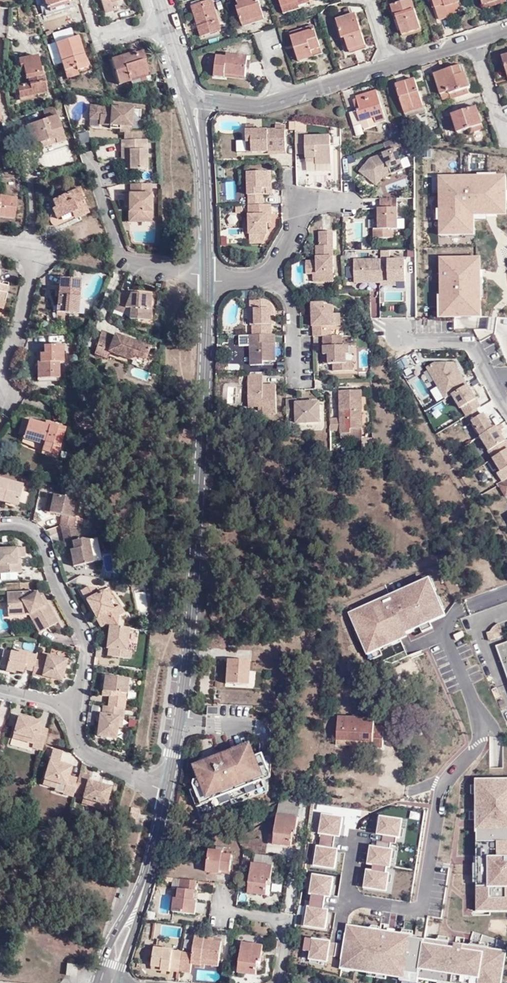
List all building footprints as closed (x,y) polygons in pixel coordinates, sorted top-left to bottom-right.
[(68,0),(43,0),(45,8),(43,8),(45,16),(71,9),(68,0)] [(116,0),(100,0),(104,13),(118,9),(115,0),(116,0)] [(221,30),(212,0),(191,7),(200,37),(221,30)] [(258,0),(237,0),(239,7),(237,8),(242,27),(264,20),(258,0)] [(309,0),(279,0),(283,13),(310,4),(309,0)] [(412,0),(408,0),(392,5),(395,15),(399,14),(405,31),(419,27),(412,0)] [(460,0),(435,0),(441,19),(463,13),(460,0)] [(484,6),(486,10),(506,4),(506,0),(500,0),(484,6)] [(366,45),(356,14),(339,19),(343,38),(346,37),(351,49),(366,45)] [(312,53),(313,56),(322,53),(313,22),(288,29),(297,57),(312,53)] [(52,34),(55,43),(73,37),(70,28),(52,34)] [(57,51),(49,54),(53,67),(61,64),(66,80),(78,76),(77,72),(87,69),(76,36),(73,37),(55,43),(57,51)] [(55,43),(46,46),(49,54),(57,51),(55,43)] [(129,80),(146,74),(142,62),(145,61),(142,53),(136,54),(135,52),(109,61),(118,85),(129,81),(129,80)] [(225,75),(244,78),(247,58),(226,54),(226,57),(217,56),(214,77),(224,78),(225,75)] [(29,84),(24,86),(17,87),(19,99),(38,94),(38,91),(47,89),(43,73),(41,73),(36,55),(18,60),(20,70),(23,70),(25,79),(28,79),(29,84)] [(441,99),(450,96),(469,91),(471,91),(463,65),(435,73),(441,99)] [(20,70),(24,86),(29,84),(28,79),(25,79),(23,70),(20,70)] [(147,77),(146,74),(129,80),(129,81),(131,86),(145,81),(145,78),(147,77)] [(404,115),(424,109),(414,80),(395,85),(404,115)] [(469,91),(450,96),(452,101),(470,96),(469,91)] [(386,120),(377,92),(355,98),(356,100),(352,101),(355,111),(348,113),(353,127),(361,125),(363,130),(377,125),(376,124),(386,120)] [(122,138),(145,138),(145,130),(131,127),(131,107),(90,105),(89,118),(97,119),(98,123),(107,123),(109,127),(118,127),(123,132),(122,138)] [(47,119),(57,115),(54,107),(44,110),(47,119)] [(482,131),(475,108),(452,116),(456,134),(466,130),(468,136),(482,131)] [(65,140),(57,115),(47,119),(27,125),(34,145),(55,138),(57,143),(65,140)] [(285,150),(285,128),(276,129),(253,128),(253,124),(247,124),(247,150),(285,150)] [(307,130),(296,130),(296,152),(308,152),(308,156),(318,155),(319,162),(333,164),(332,133),(308,133),(307,130)] [(376,185),(383,177),(404,169),(396,149),(402,146),(398,137),(383,143),(387,152),(370,159),(359,171),(376,185)] [(35,150),(57,143),(55,138),(34,145),(35,150)] [(146,169),(145,138),(122,138),(121,157),(124,158),(125,169),(146,169)] [(246,169),(249,203),(264,203),(263,194),(262,185),(273,184),(273,168),(246,169)] [(151,220),(150,182),(131,183),(131,195),(124,195),(123,205),(129,207),(129,220),(151,220)] [(273,193),(273,184),(262,185),(263,194),(273,193)] [(78,188),(51,199),(54,206),(51,207),(55,218),(74,210),(77,217),(86,214),(80,197),(82,197),(78,188)] [(13,217),(16,197),(0,195),(0,215),(13,217)] [(397,198),(380,198),(380,208),(379,208),(379,229),(374,229),(374,238),(394,237),(394,229),(398,229),(397,198)] [(264,203),(249,203),(251,229),(267,229),(268,229),(267,219),(272,220),(272,203),(264,203)] [(267,229),(251,229),(250,240),(262,241),(267,229)] [(314,272),(337,272),(334,229),(322,229),(321,244),(319,244),(318,258),(308,259),(309,272),(314,272)] [(390,258),(390,249),(379,249),(380,258),(353,258),(354,283),(380,282),(380,285),(404,285),(403,258),(390,258)] [(337,280),(337,272),(314,272),(315,280),(337,280)] [(80,282),(59,279),(57,305),(65,306),(64,312),(77,313),(80,282)] [(129,293),(121,290),(116,303),(116,304),(127,308),(129,308),(129,319),(150,320),(151,309),(150,309),(150,296),(129,295),(129,293)] [(314,317),(315,334),(326,334),(333,334),(334,325),(344,325),(345,311),(338,312),(337,304),(328,304),(327,300),(314,300),(314,317)] [(253,324),(253,334),(273,334),(273,323),(274,323),(274,315),(273,307),(269,301),(251,301),(251,308),(254,308),(253,324)] [(127,308),(116,304),(114,309),(113,311),(125,315),(127,308)] [(65,306),(57,305),(56,311),(55,311),(54,319),(62,320),(62,312),(64,312),(65,306)] [(102,332),(93,354),(105,359),(108,352),(133,361),(134,357),(145,360),(149,348),(134,342),(133,346),(127,344),(128,340),(113,334),(112,336),(102,332)] [(253,334),(251,334),(250,364),(265,365),(264,360),(276,359),(276,342),(276,334),(273,334),(253,334)] [(345,344),(345,334),(333,334),(326,334),(326,343),(325,351),(333,352),(332,362),(335,362),(336,370),(355,370),(356,360),(352,360),(353,345),(345,344)] [(42,351),(43,375),(61,375),(61,359),(65,358),(64,342),(46,343),(46,351),(42,351)] [(133,361),(143,366),(145,360),(134,357),(133,361)] [(264,374),(250,374),(251,406),(260,406),(267,406),(268,411),(268,414),(279,413),(278,383),(264,382),(264,374)] [(331,415),(332,428),(341,429),(341,432),(353,431),(353,425),(365,425),(364,388),(341,387),(340,415),(331,415)] [(288,396),(288,419),(297,419),(297,421),(322,421),(323,399),(305,399),(296,399),(296,397),(288,396)] [(23,437),(27,420),(22,419),(18,435),(23,437)] [(49,453),(56,428),(27,420),(23,437),(22,438),(42,444),(40,451),(49,453)] [(64,431),(56,428),(49,453),(57,456),(64,431)] [(23,484),(0,477),(0,501),(18,506),(23,484)] [(60,525),(74,527),(77,517),(73,517),(77,498),(48,494),(44,511),(61,515),(60,525)] [(80,538),(78,528),(74,527),(60,525),(65,550),(70,549),(72,558),(74,566),(94,562),(88,537),(80,538)] [(20,556),(25,557),(24,546),(0,547),(0,574),(21,573),(20,565),(15,565),(15,556),(20,556)] [(80,591),(100,627),(104,625),(108,626),(118,627),(118,618),(125,612),(120,604),(113,609),(103,590),(97,592),(94,587),(88,587),(80,591)] [(8,615),(22,615),(21,593),(7,593),(8,615)] [(21,593),(22,615),(29,615),(39,633),(57,623),(46,604),(44,606),(39,597),(36,593),(21,593)] [(127,650),(129,628),(118,627),(108,626),(105,650),(108,651),(107,657),(129,661),(132,650),(127,650)] [(495,645),(499,657),(506,654),(506,641),(495,645)] [(25,668),(33,670),(36,660),(37,653),(30,651),(28,657),(18,654),(19,652),(5,647),(2,658),(10,661),(8,666),(17,670),(23,672),(25,668)] [(28,657),(30,651),(21,648),(19,652),(18,654),(28,657)] [(33,670),(32,675),(55,680),(56,674),(65,676),(70,659),(48,654),(46,662),(36,660),(33,670)] [(56,674),(55,680),(64,682),(65,676),(56,674)] [(123,708),(124,708),(126,696),(119,695),(120,686),(127,687),(128,677),(108,674),(107,684),(103,683),(101,696),(109,696),(108,706),(123,708)] [(119,695),(126,696),(127,687),(120,686),(119,695)] [(108,706),(103,706),(102,714),(99,714),(96,735),(115,738),(116,728),(118,717),(122,717),(123,708),(108,706)] [(42,751),(47,730),(39,728),(40,723),(18,717),(13,738),(34,744),(32,747),(42,751)] [(337,718),(337,741),(375,742),(375,748),(383,748),(384,727),(375,727),(375,718),(337,718)] [(64,796),(72,800),(75,791),(78,778),(71,777),(73,769),(59,765),(61,760),(63,751),(55,748),(46,781),(58,784),(66,786),(64,796)] [(59,765),(73,769),(74,765),(61,760),(59,765)] [(91,778),(79,775),(78,778),(75,791),(86,794),(85,798),(107,804),(111,788),(89,782),(91,778)] [(56,791),(58,784),(46,781),(44,787),(56,791)] [(106,809),(107,804),(85,798),(83,803),(106,809)] [(137,822),(140,810),(132,809),(129,820),(137,822)] [(299,815),(277,813),(275,832),(279,833),(278,843),(292,845),(294,832),(297,832),(299,815)] [(224,850),(208,848),(205,870),(230,873),(232,854),(223,853),(224,850)] [(251,862),(249,879),(253,880),(252,892),(267,893),(269,878),(272,879),(274,865),(251,862)] [(196,880),(180,878),(178,897),(175,897),(173,911),(195,913),(195,911),(197,899),(194,899),(196,880)] [(205,903),(197,902),(195,911),(204,912),(205,903)] [(179,969),(179,972),(192,974),(193,964),(220,968),(223,942),(215,940),(214,937),(195,935),(194,952),(181,951),(181,956),(179,969)] [(265,944),(243,942),(240,968),(243,969),(242,973),(256,976),(258,961),(263,961),(265,944)] [(154,947),(151,965),(162,967),(161,970),(162,970),(167,970),(170,971),(171,968),(179,969),(181,956),(181,951),(181,950),(154,947)] [(78,965),(70,965),(69,974),(77,975),(78,965)]
